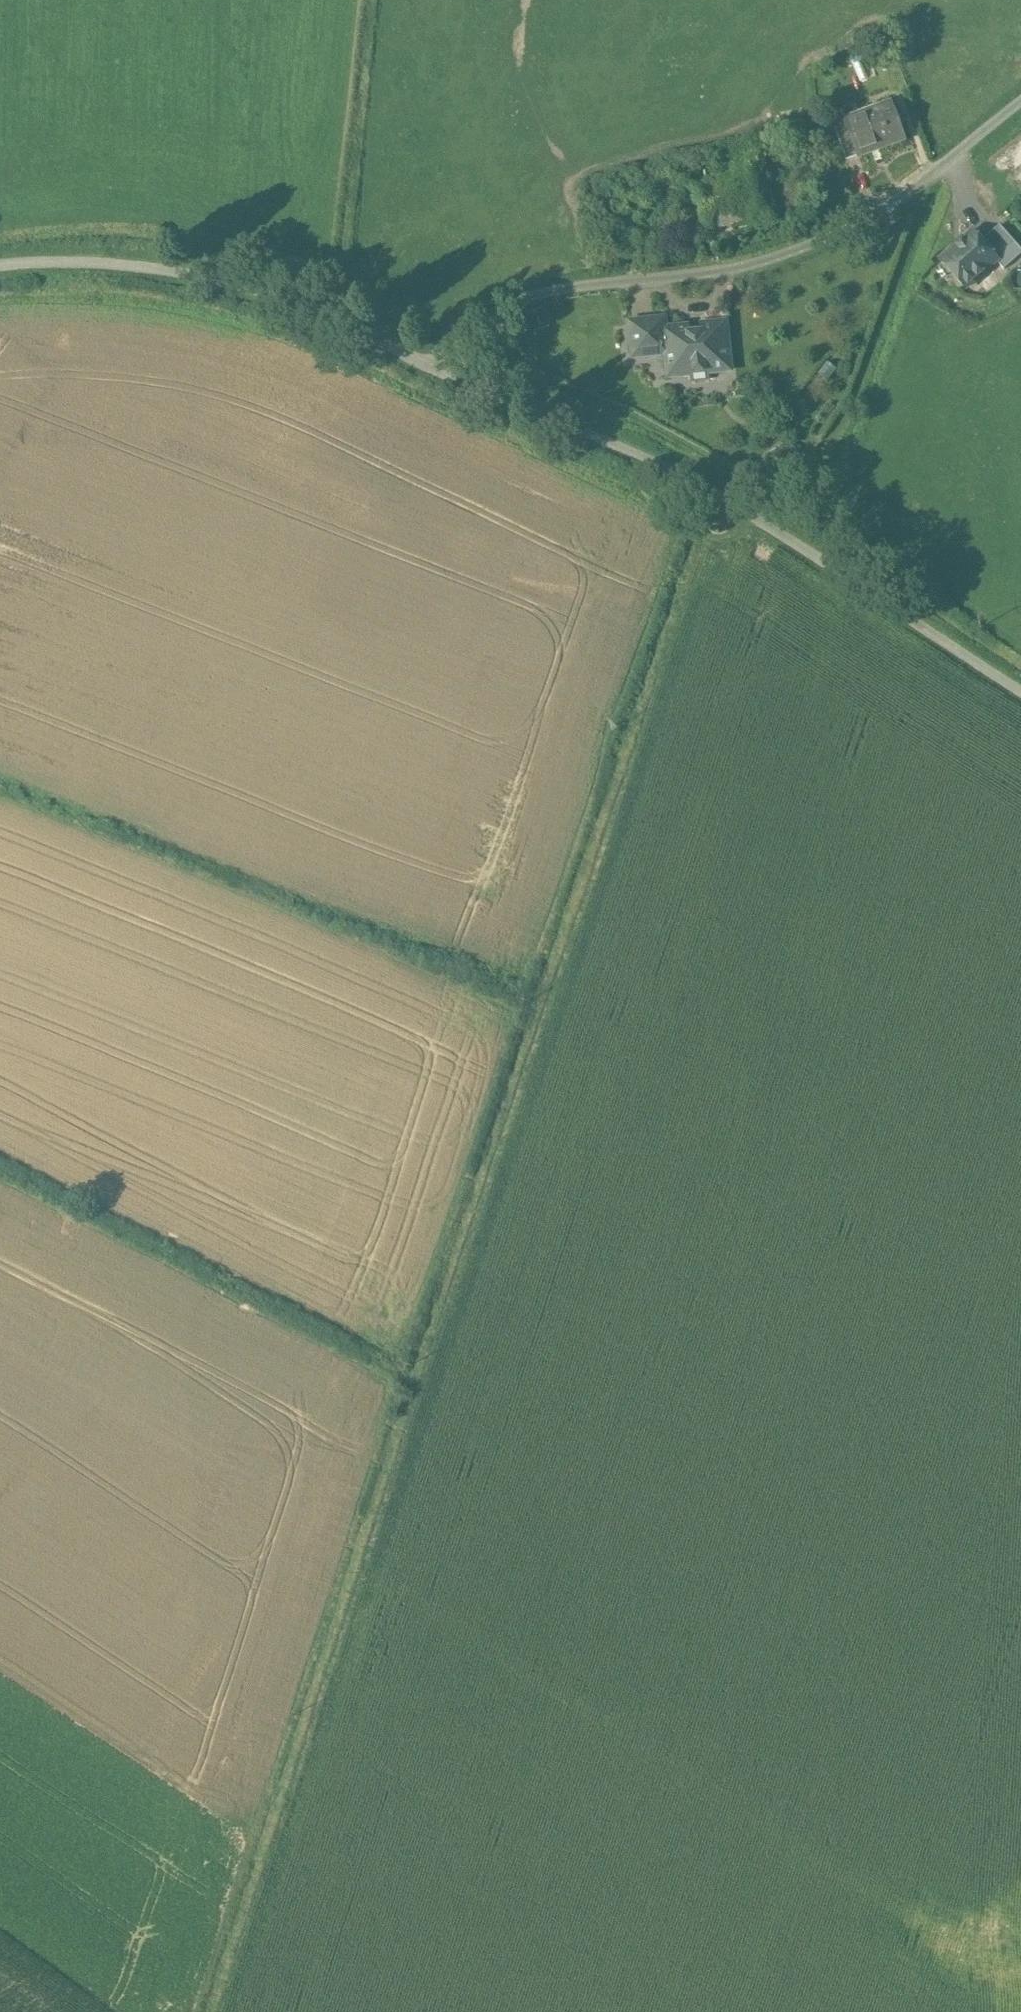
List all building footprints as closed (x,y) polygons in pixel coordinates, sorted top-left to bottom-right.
[(847,121),(846,122),(854,143),(859,157),(874,152),(874,150),(906,138),(893,104),(847,121)] [(844,113),(831,118),(843,147),(854,143),(846,122),(847,121),(844,113)] [(741,173),(697,185),(712,231),(755,219),(741,173)] [(981,243),(998,262),(997,262),(1004,270),(1020,256),(1020,250),(1000,226),(981,243)] [(973,233),(941,261),(967,289),(997,262),(998,262),(981,243),(973,233)] [(702,334),(690,335),(689,329),(667,331),(666,320),(655,321),(659,357),(668,356),(670,377),(692,375),(692,382),(709,381),(709,373),(730,371),(725,325),(701,328),(702,334)] [(655,321),(630,323),(633,359),(659,357),(655,321)]
